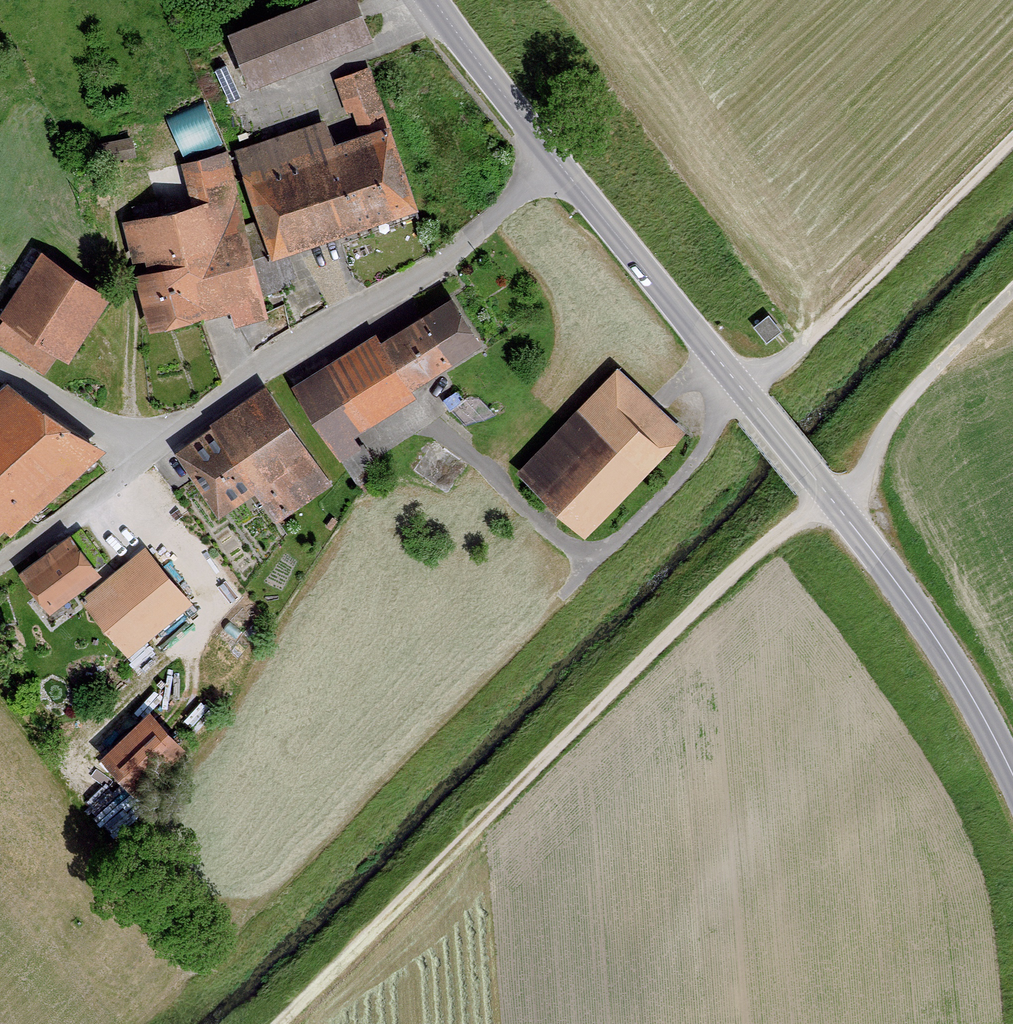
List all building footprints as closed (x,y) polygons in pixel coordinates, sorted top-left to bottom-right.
[(224,27),(246,83),(370,34),(357,0),(294,0),(224,27)] [(325,118),(233,147),(267,254),(415,206),(369,63),(331,76),(350,132),(332,138),(325,118)] [(189,201),(120,218),(147,329),(228,309),(232,326),(266,317),(224,149),(178,160),(189,201)] [(40,249),(0,308),(0,315),(65,358),(108,294),(40,249)] [(373,335),(291,386),(338,461),(360,448),(351,434),(415,394),(409,385),(481,340),(452,294),(377,342),(373,335)] [(768,313),(753,324),(766,339),(780,328),(768,313)] [(615,364),(515,468),(583,534),(683,430),(615,364)] [(5,382),(0,386),(0,526),(2,525),(9,532),(101,447),(5,382)] [(265,388),(171,452),(216,518),(254,492),(274,522),(330,484),(265,388)] [(69,531),(17,570),(47,610),(99,572),(69,531)] [(144,544),(78,599),(125,656),(191,600),(144,544)] [(148,706),(99,753),(135,790),(183,744),(148,706)]
